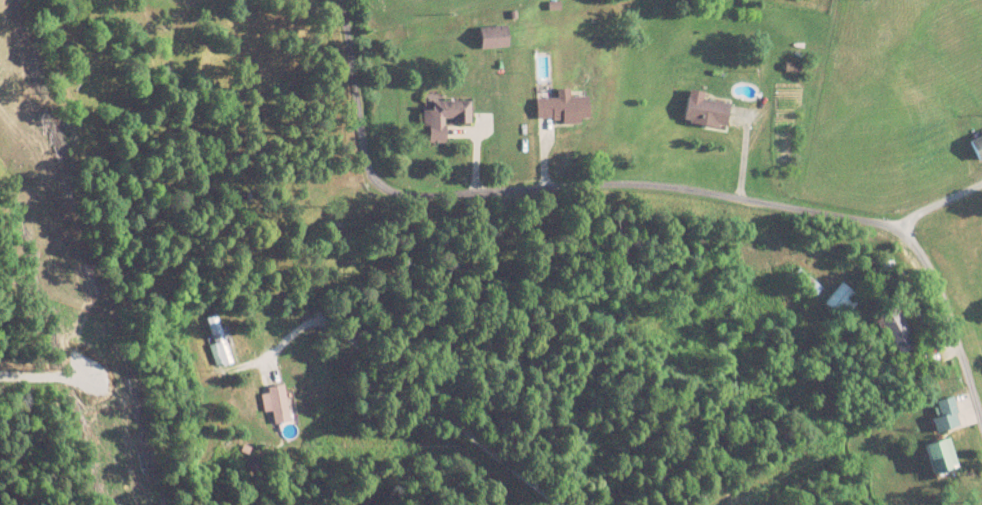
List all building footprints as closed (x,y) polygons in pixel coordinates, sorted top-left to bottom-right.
[(480,47),(512,47),(511,26),(479,27),(480,47)] [(536,98),(537,119),(563,119),(564,124),(591,123),(591,97),(536,98)] [(729,129),(732,102),(690,97),(687,123),(729,129)] [(447,142),(447,124),(466,124),(466,100),(424,100),(424,143),(447,142)] [(981,156),(981,136),(974,140),(981,156)] [(824,286),(800,270),(794,278),(819,294),(824,286)] [(825,302),(844,318),(857,304),(851,299),(855,294),(843,282),(825,302)] [(883,325),(894,331),(889,343),(913,354),(919,339),(905,333),(910,322),(888,312),(883,325)] [(277,426),(293,421),(283,385),(266,390),(277,426)] [(934,475),(960,468),(953,439),(927,445),(934,475)]
